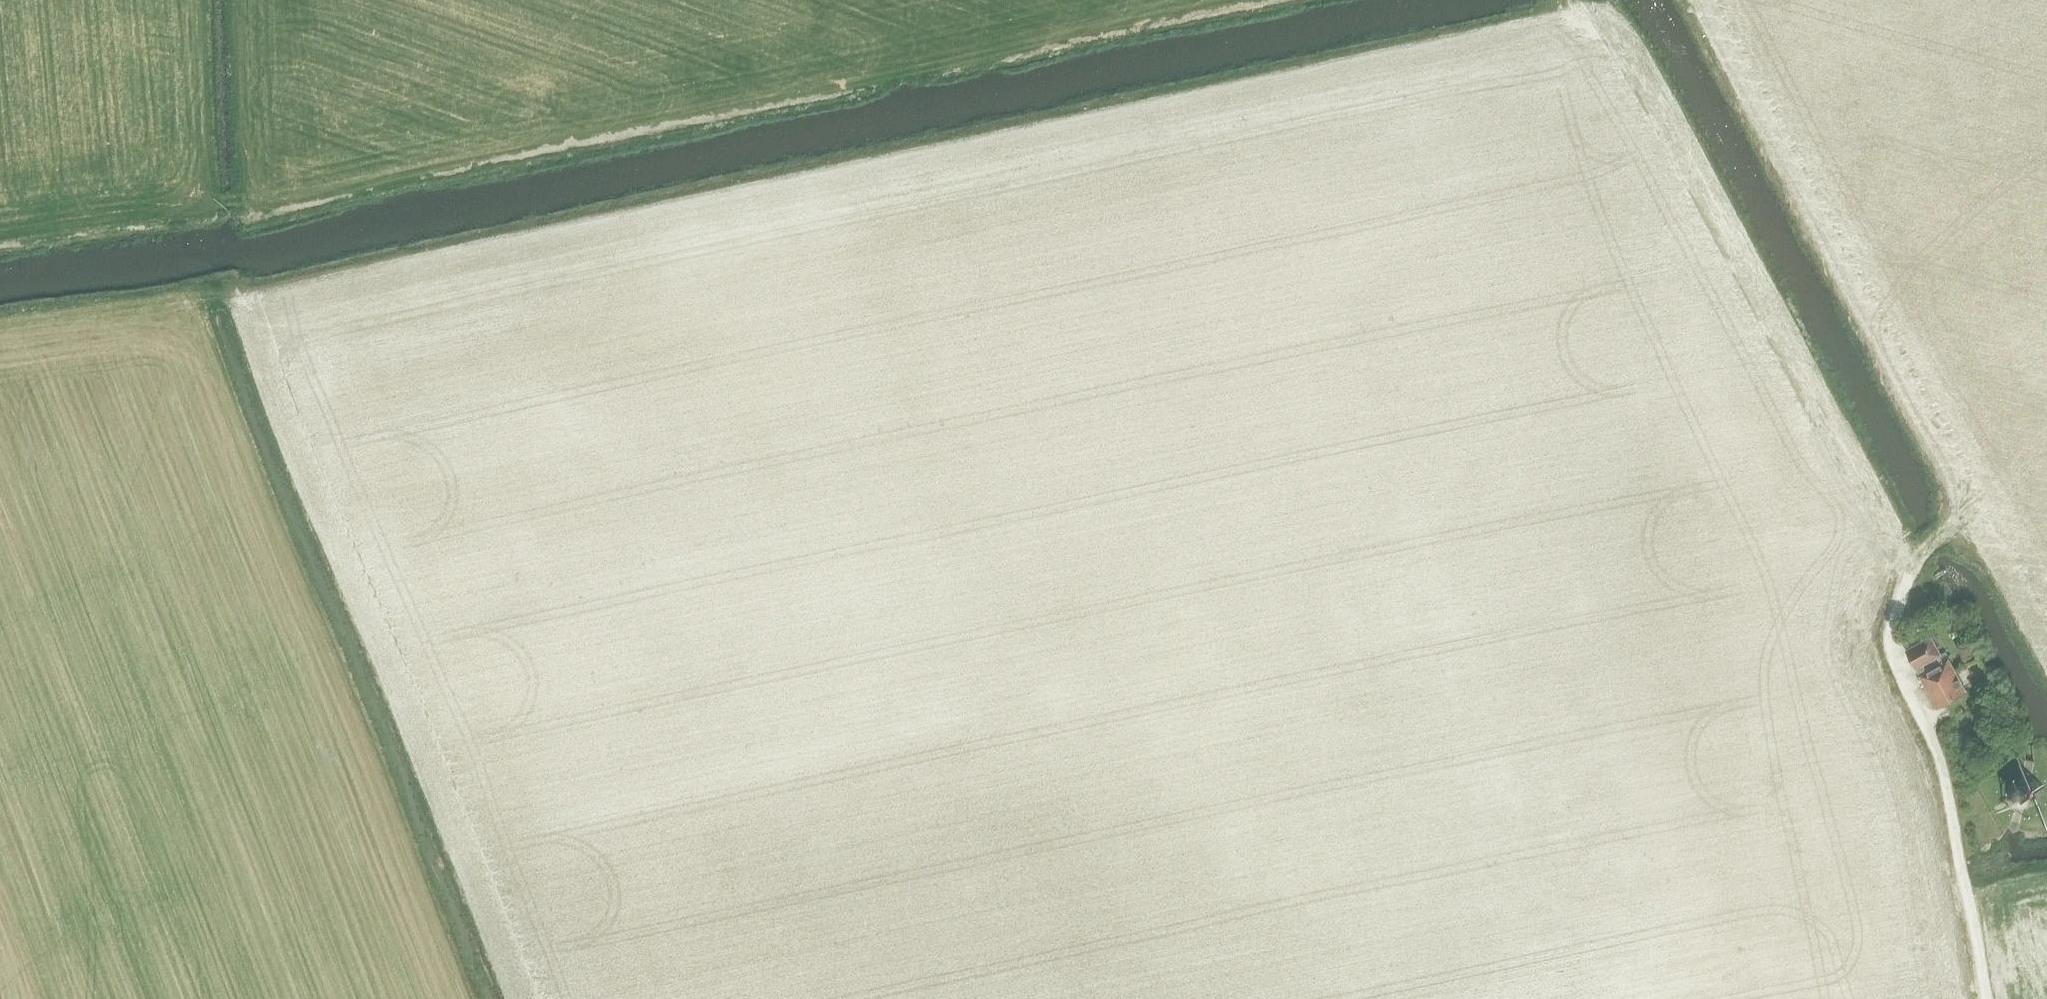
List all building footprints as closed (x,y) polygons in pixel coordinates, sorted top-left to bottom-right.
[(1940,654),(1931,637),(1907,650),(1916,667),(1919,672),(1938,706),(1967,690),(1966,689),(1966,690),(1945,652),(1940,654)] [(1956,646),(1963,658),(1975,652),(1968,639),(1956,646)] [(2037,792),(2037,790),(2033,782),(2031,781),(2022,778),(2020,779),(2012,783),(2011,785),(2009,793),(2009,796),(2013,804),(2015,805),(2024,807),(2026,807),(2034,802),(2035,801),(2037,792)]
